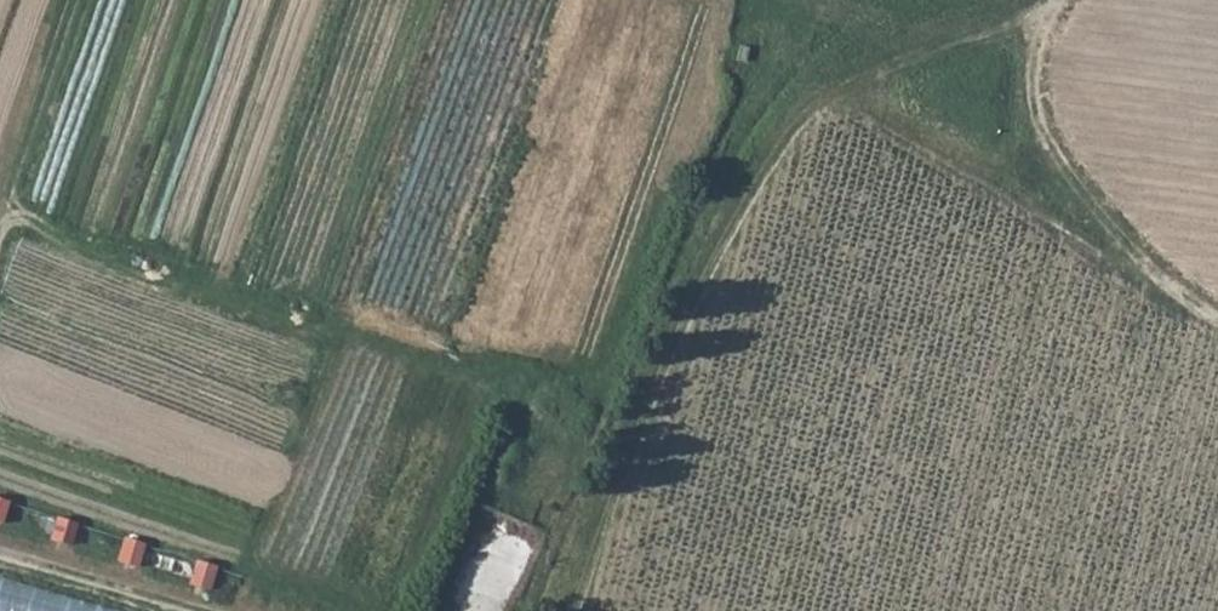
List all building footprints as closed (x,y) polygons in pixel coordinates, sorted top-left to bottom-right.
[(741,60),(750,62),(753,47),(745,45),(741,60)] [(7,524),(14,501),(0,497),(0,521),(7,524)] [(61,516),(54,539),(75,545),(83,523),(61,516)] [(128,536),(120,560),(142,567),(150,543),(128,536)] [(200,559),(192,583),(214,590),(222,566),(200,559)] [(0,575),(0,610),(130,610),(0,575)]
